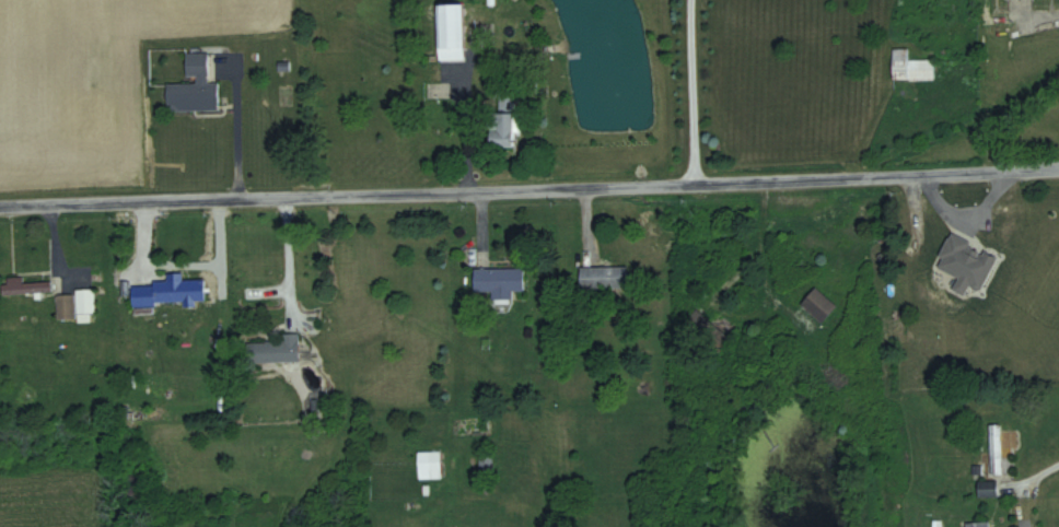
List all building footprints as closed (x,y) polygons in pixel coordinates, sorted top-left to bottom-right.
[(464,62),(464,4),(437,5),(438,62),(464,62)] [(909,49),(893,49),(893,81),(935,81),(935,60),(909,60),(909,49)] [(168,112),(219,111),(218,83),(208,83),(208,54),(186,54),(187,82),(167,83),(168,112)] [(490,113),(490,148),(516,148),(516,113),(490,113)] [(1019,249),(1019,206),(991,206),(991,277),(1012,277),(1012,249),(1019,249)] [(628,267),(580,267),(580,289),(628,289),(628,267)] [(525,268),(475,268),(475,292),(525,292),(525,268)] [(51,292),(51,281),(20,282),(20,279),(2,280),(2,296),(42,294),(42,292),(51,292)] [(205,279),(153,280),(153,285),(133,285),(133,304),(205,302),(205,279)] [(822,323),(837,306),(816,287),(801,303),(822,323)] [(57,294),(57,319),(76,319),(76,322),(94,322),(94,289),(76,289),(76,294),(57,294)] [(717,352),(729,339),(697,309),(686,322),(717,352)] [(300,363),(300,335),(253,335),(253,363),(300,363)] [(1001,435),(992,435),(992,473),(1001,473),(1001,435)] [(441,451),(419,451),(419,479),(441,479),(441,451)]
